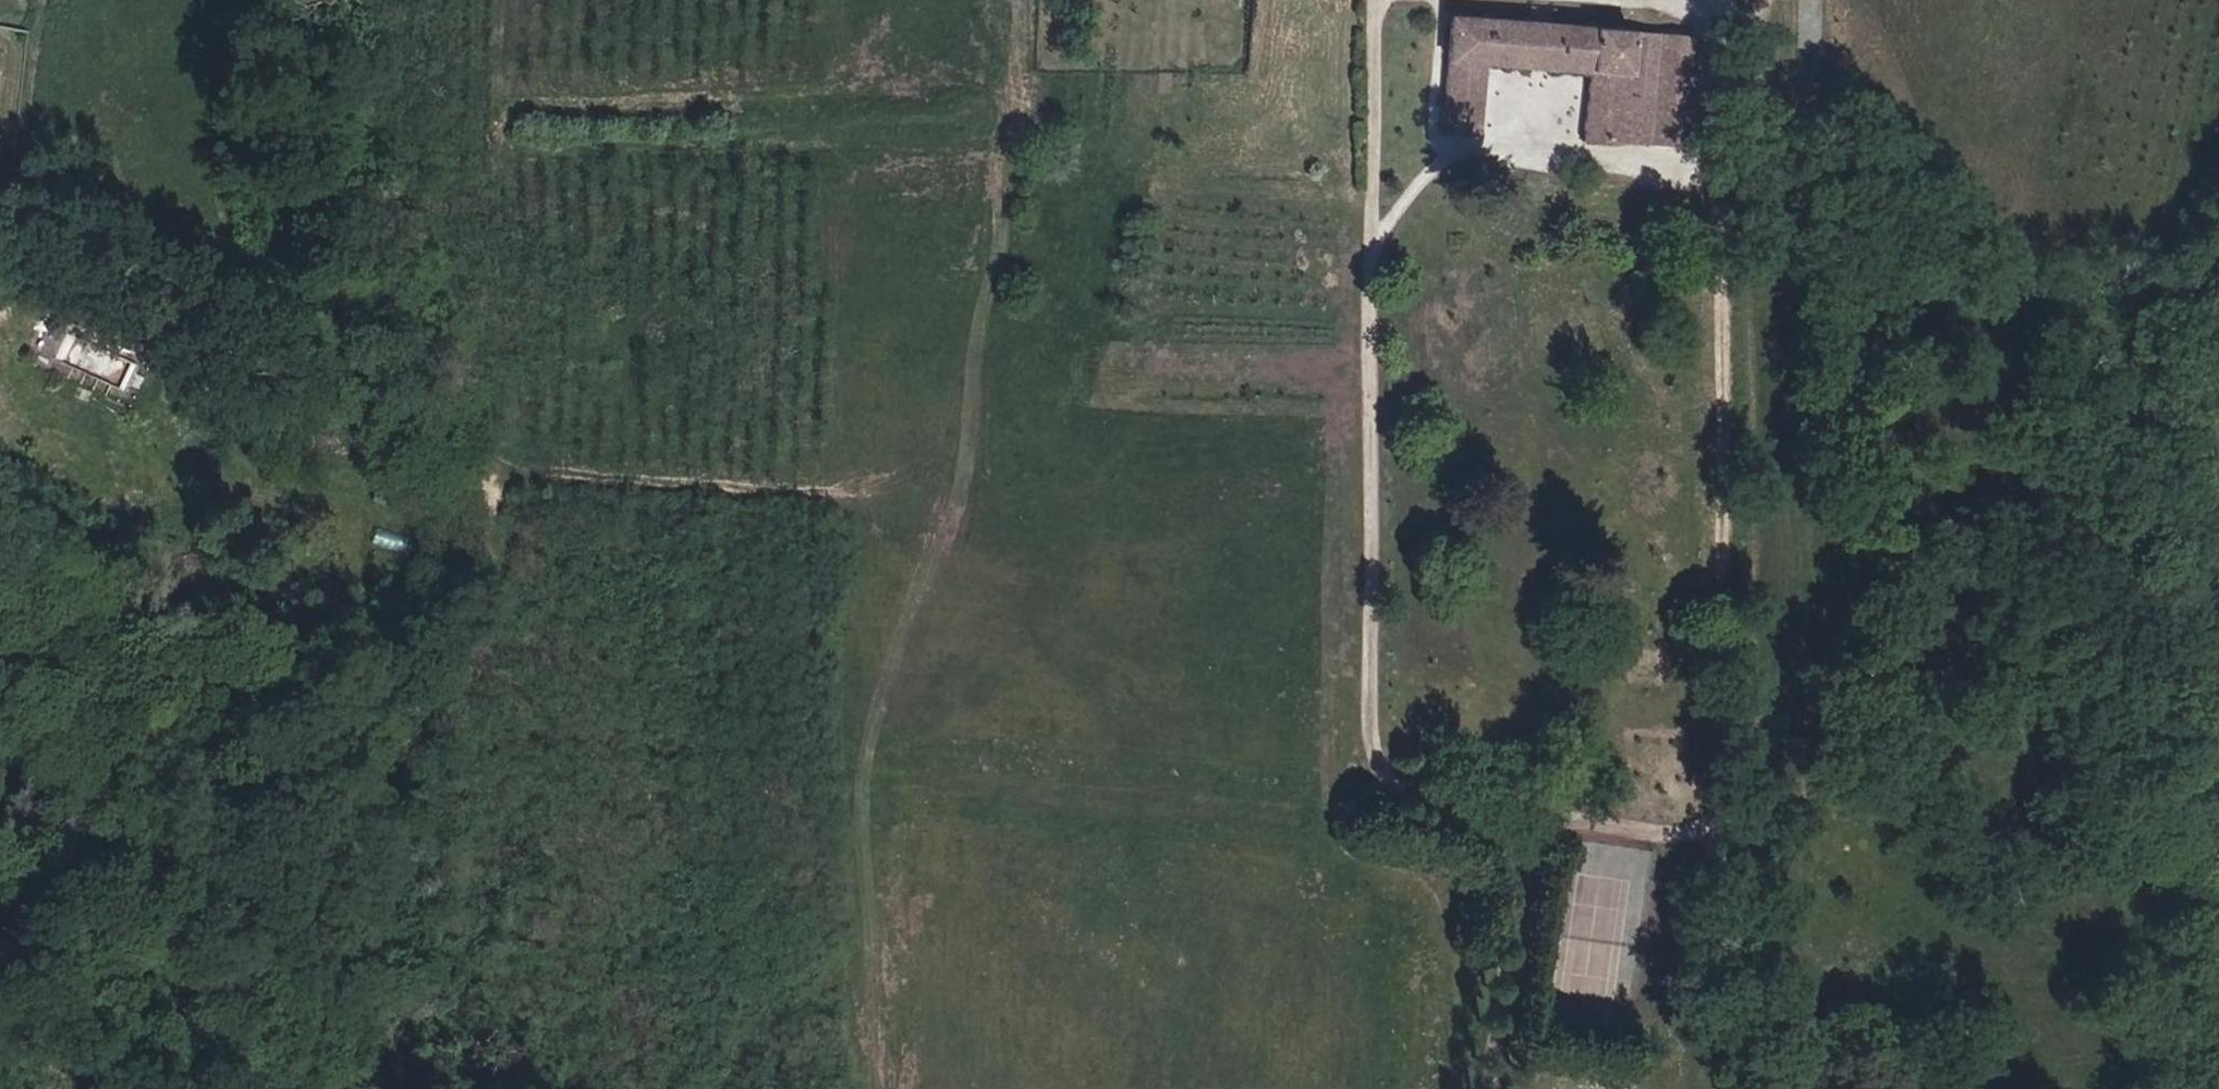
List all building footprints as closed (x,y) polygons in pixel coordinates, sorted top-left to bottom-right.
[(1688,146),(1698,39),(1448,18),(1439,124),(1477,127),(1483,63),(1589,72),(1583,136),(1688,146)]
